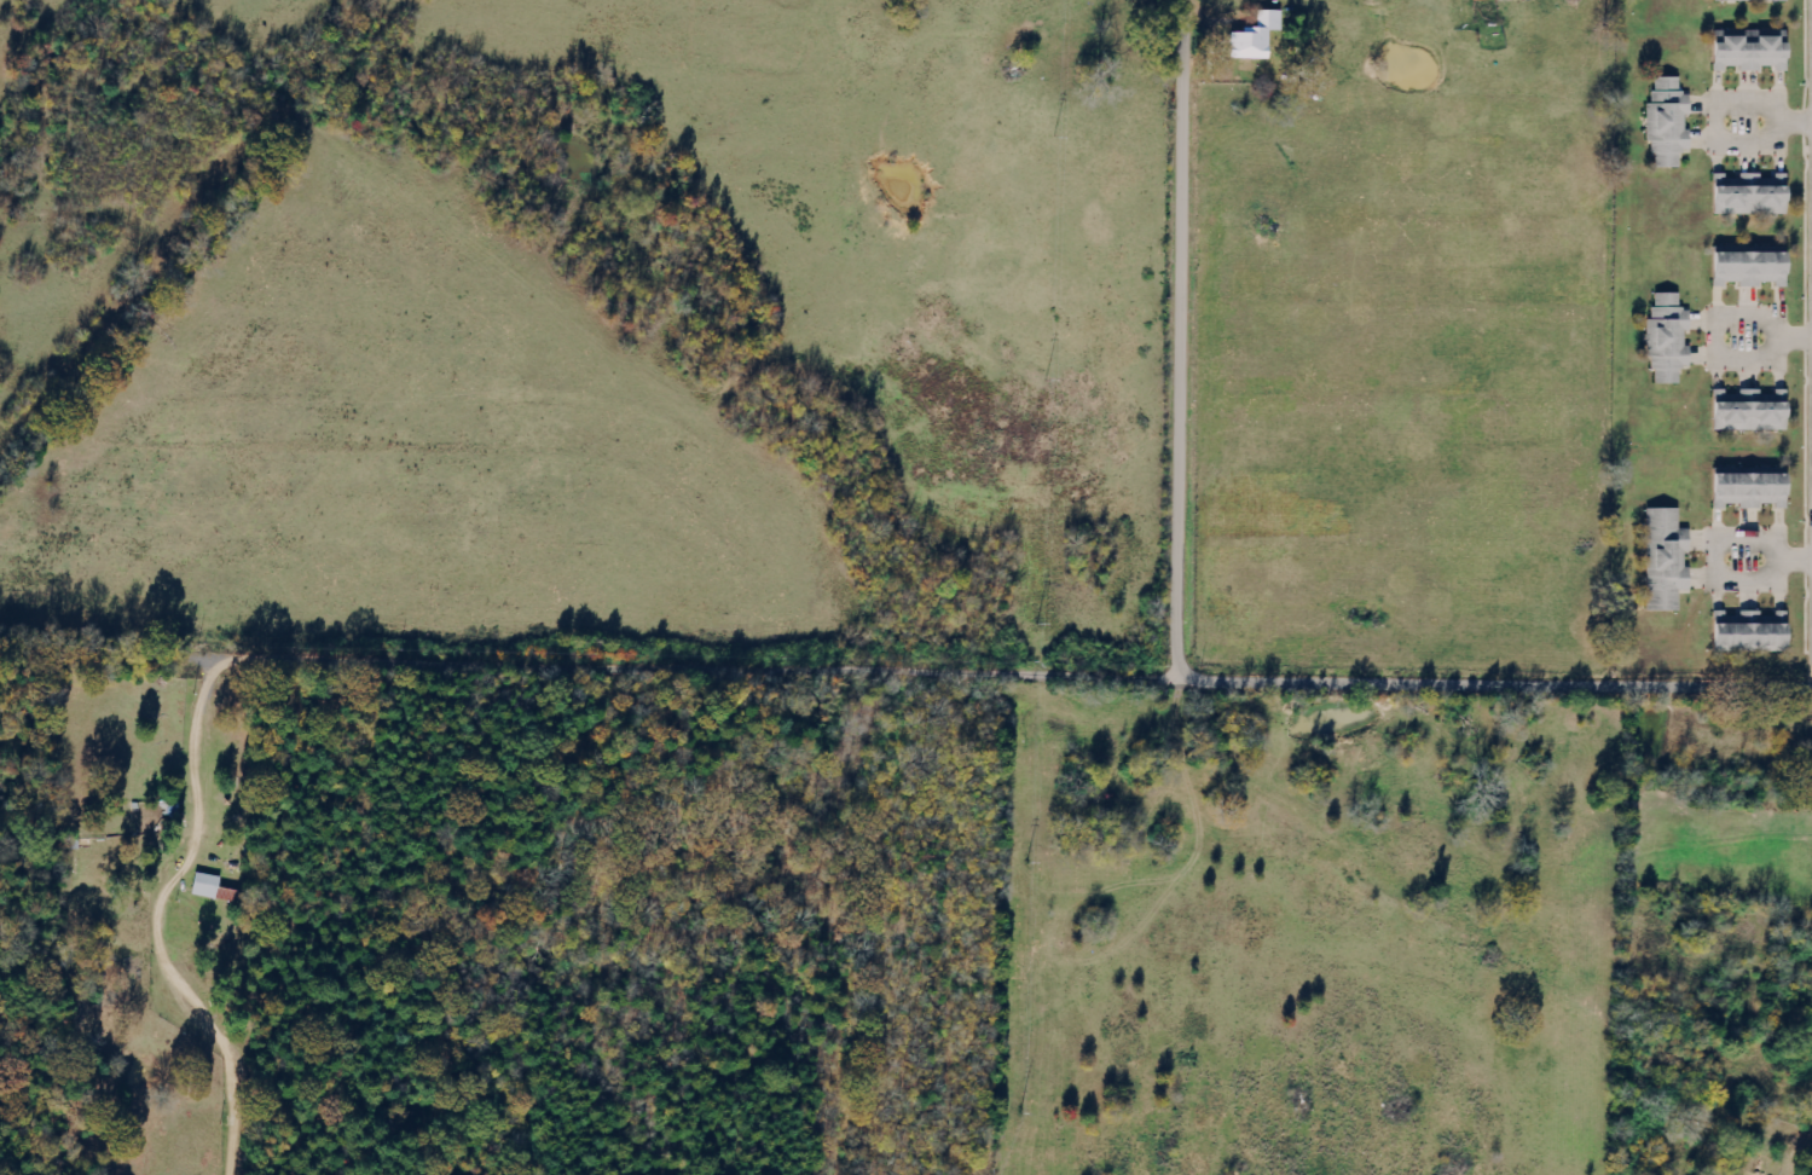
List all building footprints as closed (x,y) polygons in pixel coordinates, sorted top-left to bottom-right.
[(1286,11),(1262,11),(1262,28),(1249,28),(1249,33),(1236,33),(1236,59),(1275,59),(1275,31),(1286,31),(1286,11)] [(1709,34),(1709,73),(1782,73),(1782,34),(1709,34)] [(1675,170),(1675,152),(1685,152),(1685,95),(1675,95),(1675,80),(1646,80),(1646,170),(1675,170)] [(1782,175),(1709,175),(1709,218),(1782,216),(1782,175)] [(1782,250),(1709,250),(1709,290),(1782,290),(1782,250)] [(1675,296),(1646,296),(1646,386),(1675,386),(1675,369),(1685,369),(1685,312),(1675,312),(1675,296)] [(1782,433),(1782,393),(1709,392),(1709,433),(1782,433)] [(1782,470),(1709,471),(1710,511),(1782,511),(1782,470)] [(1643,511),(1643,614),(1674,614),(1674,592),(1685,592),(1685,532),(1675,532),(1675,511),(1643,511)] [(1782,655),(1782,614),(1709,614),(1709,655),(1782,655)] [(196,896),(236,902),(237,891),(223,888),(224,877),(199,874),(196,896)]
